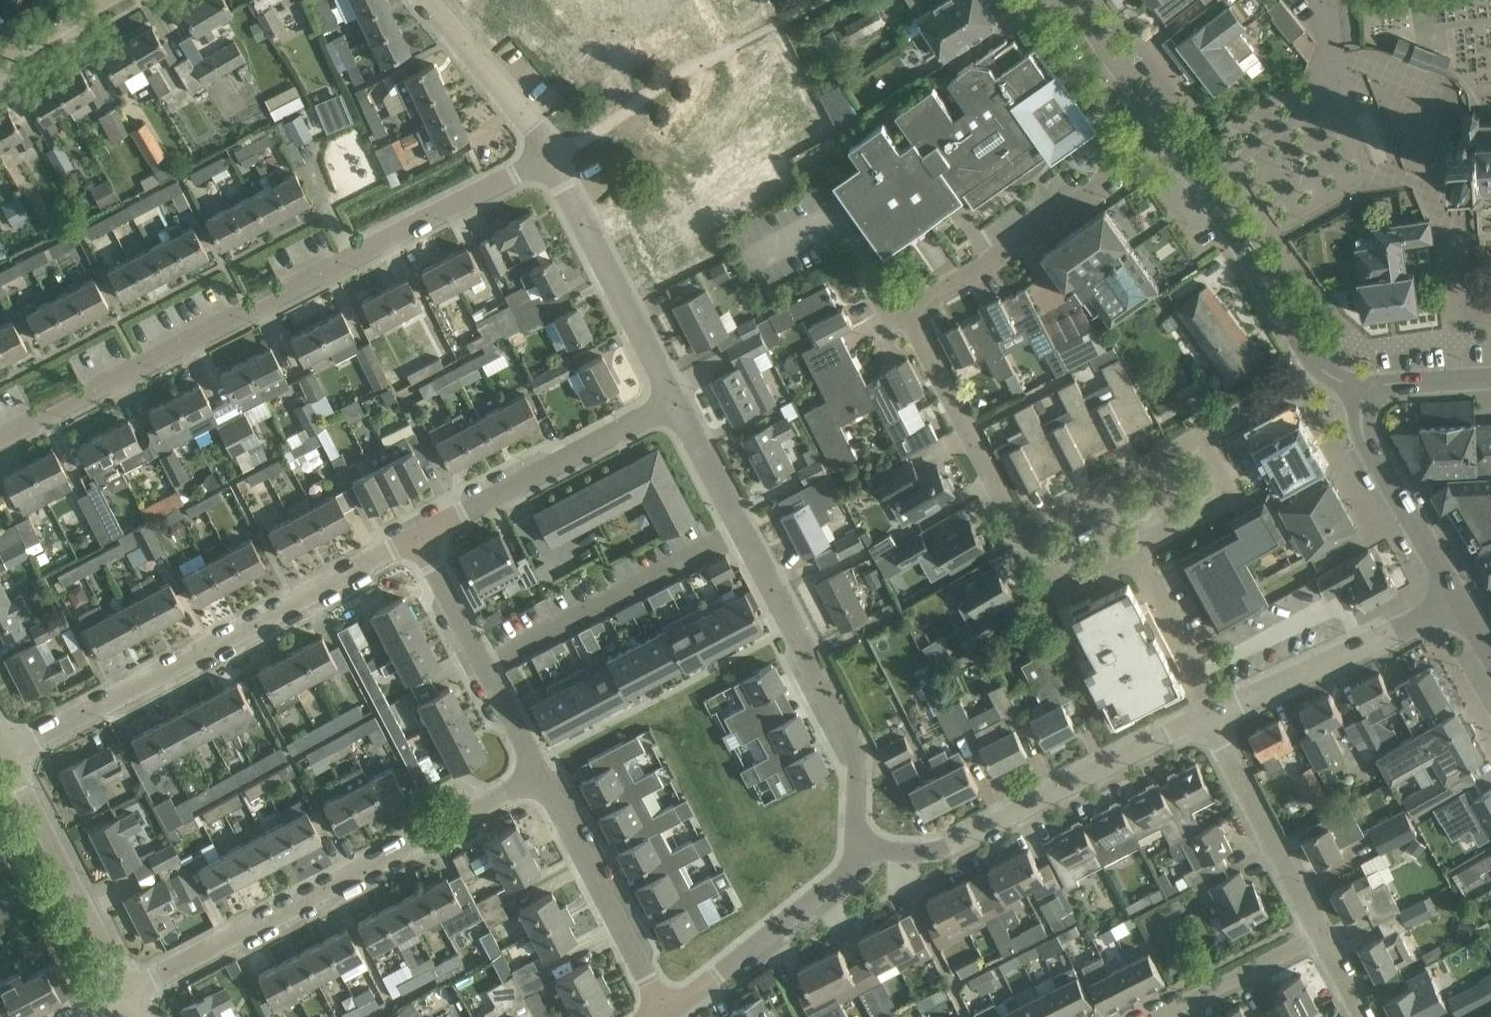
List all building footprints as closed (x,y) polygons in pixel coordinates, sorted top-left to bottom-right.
[(192,26),(195,32),(196,31),(203,42),(214,36),(209,28),(219,22),(224,23),(230,20),(231,15),(228,11),(230,10),(224,0),(197,0),(182,9),(192,26)] [(278,10),(291,3),(289,0),(273,0),(278,10)] [(334,15),(327,0),(307,0),(324,32),(339,25),(334,15)] [(358,15),(387,2),(386,0),(351,0),(358,15)] [(585,0),(478,0),(496,40),(585,0)] [(721,26),(756,10),(752,0),(710,0),(721,26)] [(927,30),(930,35),(982,0),(940,0),(941,1),(928,10),(921,0),(908,0),(927,30)] [(923,52),(937,44),(945,58),(998,24),(983,0),(982,0),(930,35),(927,30),(914,38),(923,52)] [(1166,22),(1195,0),(1149,0),(1166,22)] [(1230,4),(1221,10),(1215,2),(1175,32),(1175,33),(1181,40),(1173,46),(1196,76),(1201,73),(1205,77),(1215,91),(1217,90),(1246,68),(1246,67),(1260,57),(1254,49),(1239,29),(1268,8),(1270,7),(1265,0),(1227,0),(1230,4)] [(1268,8),(1274,15),(1272,17),(1292,41),(1305,29),(1288,7),(1282,0),(1278,0),(1270,7),(1268,8)] [(387,2),(358,15),(369,39),(398,26),(387,2)] [(259,21),(267,37),(282,30),(271,6),(256,14),(259,21)] [(878,8),(846,26),(850,33),(854,31),(858,38),(886,22),(878,8)] [(259,21),(250,25),(251,28),(259,42),(267,37),(259,21)] [(398,26),(369,39),(381,63),(409,49),(398,26)] [(152,27),(127,42),(140,65),(158,54),(164,65),(175,59),(164,40),(161,42),(152,27)] [(806,46),(815,62),(842,47),(833,31),(806,46)] [(187,57),(206,91),(208,90),(204,84),(245,60),(234,40),(204,57),(190,34),(179,40),(188,56),(187,57)] [(339,54),(351,48),(350,48),(343,34),(332,39),(339,54)] [(1412,60),(1418,45),(1400,38),(1394,53),(1412,60)] [(774,39),(741,55),(777,129),(810,113),(774,39)] [(884,122),(879,125),(851,145),(866,166),(843,183),(887,244),(942,205),(939,200),(952,191),(956,196),(963,190),(975,207),(1010,182),(1014,182),(1018,181),(1022,180),(1026,178),(1030,177),(1034,174),(1037,172),(1040,169),(1043,166),(1046,163),(1049,159),(1051,156),(1052,152),(1066,142),(1055,126),(1058,124),(1064,129),(1075,116),(1072,114),(1075,111),(1056,85),(1061,82),(1044,58),(1040,53),(1036,46),(1024,55),(1014,40),(997,53),(993,48),(959,73),(961,74),(937,91),(935,87),(898,114),(916,140),(903,149),(884,122)] [(107,74),(117,91),(118,92),(128,86),(122,76),(140,65),(127,42),(101,57),(110,72),(107,74)] [(351,48),(339,54),(346,69),(358,64),(351,48)] [(1426,66),(1444,73),(1450,58),(1433,51),(1426,66)] [(206,91),(187,57),(174,65),(194,98),(206,91)] [(445,88),(434,64),(394,82),(406,107),(416,102),(416,101),(445,88)] [(244,84),(253,79),(246,65),(237,70),(244,84)] [(55,84),(75,118),(103,101),(92,83),(89,84),(80,69),(55,84)] [(1283,100),(1301,94),(1297,83),(1279,88),(1283,100)] [(50,118),(68,108),(74,118),(75,118),(55,84),(29,99),(38,115),(35,117),(46,135),(57,129),(50,118)] [(264,99),(275,120),(304,105),(299,95),(300,95),(295,84),(264,99)] [(832,118),(837,128),(840,132),(862,118),(839,85),(822,94),(830,110),(828,111),(832,118)] [(163,87),(155,92),(162,102),(169,98),(163,87)] [(416,102),(427,125),(428,125),(456,111),(445,88),(416,101),(416,102)] [(343,99),(317,110),(326,132),(352,122),(343,99)] [(372,104),(363,109),(369,123),(380,118),(374,104),(372,104)] [(113,141),(128,132),(115,108),(100,116),(113,141)] [(1230,117),(1239,137),(1259,128),(1250,108),(1230,117)] [(1476,202),(1479,202),(1480,204),(1482,203),(1481,201),(1483,198),(1486,199),(1486,197),(1484,196),(1484,191),(1490,191),(1490,120),(1479,121),(1479,116),(1481,115),(1480,113),(1477,114),(1475,112),(1476,109),(1473,109),(1473,111),(1469,112),(1468,109),(1466,110),(1467,113),(1464,116),(1461,115),(1461,117),(1463,118),(1464,135),(1459,135),(1460,142),(1456,142),(1456,141),(1451,141),(1451,143),(1450,143),(1450,144),(1448,144),(1450,173),(1452,173),(1452,174),(1453,174),(1453,176),(1458,176),(1458,174),(1462,174),(1462,180),(1467,180),(1468,197),(1466,198),(1467,200),(1469,199),(1473,201),(1472,204),(1474,205),(1475,202),(1476,202)] [(467,135),(456,111),(428,125),(427,125),(415,130),(430,162),(443,156),(439,148),(467,135)] [(30,143),(20,125),(17,127),(9,112),(0,117),(0,148),(14,140),(20,150),(31,144),(30,143)] [(284,120),(297,145),(313,138),(300,112),(284,120)] [(376,138),(387,133),(380,118),(369,123),(376,138)] [(131,130),(150,162),(163,154),(164,154),(146,122),(131,130)] [(250,141),(255,151),(271,142),(263,129),(250,136),(252,140),(250,141)] [(776,131),(675,176),(690,209),(790,164),(776,131)] [(255,151),(250,141),(234,150),(239,160),(241,159),(245,167),(259,159),(254,152),(255,151)] [(402,167),(391,141),(374,149),(386,174),(402,167)] [(48,152),(60,173),(72,166),(60,145),(48,152)] [(163,154),(150,162),(160,180),(173,172),(163,154)] [(205,165),(210,174),(227,165),(222,156),(205,165)] [(20,191),(31,185),(19,162),(8,168),(20,191)] [(210,174),(205,165),(190,173),(195,182),(210,174)] [(278,169),(267,174),(287,212),(309,201),(300,183),(295,172),(283,178),(278,169)] [(145,190),(160,182),(155,172),(140,180),(145,190)] [(271,184),(250,195),(265,224),(287,212),(267,174),(266,174),(271,184)] [(101,208),(118,198),(110,183),(107,178),(90,188),(101,208)] [(171,184),(171,183),(149,195),(155,205),(171,197),(178,210),(190,204),(177,181),(171,184)] [(660,280),(694,265),(662,190),(627,205),(660,280)] [(148,195),(149,195),(128,206),(137,223),(158,213),(154,205),(155,205),(149,195),(148,195)] [(227,207),(243,236),(265,224),(250,195),(227,207)] [(31,218),(19,196),(1,205),(14,228),(31,218)] [(132,217),(136,224),(137,223),(128,206),(107,217),(112,227),(132,217)] [(220,247),(243,236),(227,207),(205,219),(211,230),(220,247)] [(1044,253),(1054,266),(1078,300),(1090,291),(1112,322),(1159,289),(1127,243),(1128,242),(1105,209),(1044,253)] [(514,238),(522,253),(533,248),(544,242),(529,213),(507,224),(507,225),(493,232),(500,245),(514,238)] [(85,228),(90,239),(112,227),(107,217),(85,228)] [(1402,244),(1433,239),(1430,219),(1374,227),(1377,246),(1357,249),(1362,279),(1360,280),(1364,316),(1419,308),(1414,272),(1406,273),(1402,244)] [(207,254),(198,236),(192,226),(183,230),(178,222),(167,228),(186,265),(207,254)] [(165,276),(186,265),(167,228),(158,233),(162,241),(150,248),(165,276)] [(49,247),(53,256),(80,242),(76,233),(66,238),(65,238),(52,244),(52,245),(49,247)] [(478,245),(494,276),(507,269),(491,238),(478,245)] [(544,242),(533,248),(536,253),(547,248),(544,242)] [(26,257),(31,268),(32,267),(35,275),(57,263),(53,256),(49,247),(37,252),(26,257)] [(486,286),(466,247),(444,259),(458,286),(469,281),(474,292),(486,286)] [(143,288),(165,276),(150,248),(128,259),(143,288)] [(547,248),(536,253),(541,264),(552,258),(547,248)] [(26,257),(0,271),(0,280),(1,283),(31,268),(26,257)] [(541,264),(534,267),(530,269),(531,270),(520,275),(526,288),(537,282),(544,296),(566,285),(552,258),(541,264)] [(143,288),(128,259),(107,270),(113,281),(122,299),(143,288)] [(444,259),(421,270),(435,298),(458,286),(444,259)] [(68,284),(71,289),(86,318),(108,306),(99,288),(93,278),(80,285),(77,279),(68,284)] [(384,289),(399,317),(421,306),(407,278),(384,289)] [(803,352),(853,326),(843,307),(839,309),(827,285),(770,314),(771,316),(757,323),(762,332),(769,347),(778,342),(781,335),(778,331),(803,318),(811,334),(815,332),(820,343),(803,351),(803,352)] [(1173,313),(1192,340),(1199,351),(1203,348),(1228,385),(1263,358),(1228,313),(1206,286),(1190,299),(1173,313)] [(980,306),(985,315),(1001,345),(1011,339),(1010,337),(1026,328),(1040,357),(1046,354),(1057,348),(1056,347),(1026,288),(1003,300),(1000,296),(980,306)] [(49,301),(63,329),(86,318),(71,289),(49,301)] [(399,317),(384,289),(362,301),(376,329),(399,317)] [(697,349),(715,340),(728,333),(706,291),(675,307),(697,349)] [(517,321),(545,307),(539,294),(511,308),(509,304),(508,304),(517,321)] [(25,329),(33,325),(41,341),(63,329),(49,301),(37,307),(33,301),(23,307),(26,312),(18,316),(25,329)] [(483,335),(487,343),(505,334),(506,336),(508,336),(507,336),(521,329),(517,321),(508,304),(499,309),(497,305),(483,312),(485,317),(476,321),(483,335)] [(568,345),(573,342),(590,333),(576,306),(554,318),(568,345)] [(520,330),(523,335),(551,320),(545,307),(517,321),(521,329),(507,336),(508,336),(520,330)] [(329,349),(335,361),(356,350),(375,388),(389,382),(369,342),(358,348),(352,337),(354,337),(341,311),(316,324),(329,349)] [(1023,388),(1015,372),(1001,345),(985,315),(962,327),(960,323),(940,333),(957,366),(968,360),(970,363),(986,355),(998,380),(1005,377),(1014,393),(1023,388)] [(754,316),(731,328),(738,343),(762,332),(757,323),(754,316)] [(4,360),(27,349),(17,331),(12,321),(1,327),(0,326),(0,352),(4,360)] [(304,362),(329,349),(316,324),(291,337),(304,362)] [(853,327),(853,326),(803,352),(811,366),(815,364),(833,398),(805,412),(834,469),(858,457),(839,421),(859,411),(855,403),(872,395),(871,395),(872,395),(867,384),(853,356),(848,358),(843,349),(848,347),(841,333),(853,327)] [(1095,327),(1056,347),(1057,348),(1068,370),(1107,350),(1095,327)] [(770,348),(769,347),(762,332),(728,349),(738,369),(714,381),(734,420),(758,408),(759,410),(777,400),(754,356),(770,348)] [(483,335),(467,343),(471,352),(487,343),(483,335)] [(1152,419),(1120,357),(1114,347),(1107,350),(1090,359),(1096,369),(1102,366),(1117,394),(1090,408),(1076,380),(1075,380),(1110,447),(1130,436),(1128,432),(1152,419)] [(270,348),(245,361),(265,399),(267,398),(284,388),(289,386),(282,372),(270,348)] [(493,348),(490,349),(476,357),(480,365),(497,356),(493,348)] [(1057,348),(1046,354),(1057,376),(1068,370),(1057,348)] [(602,355),(577,368),(575,369),(584,387),(578,389),(585,402),(617,386),(602,355)] [(428,374),(444,366),(439,357),(423,366),(428,374)] [(454,369),(462,384),(481,375),(477,367),(480,365),(476,357),(454,369)] [(792,358),(782,363),(789,376),(798,370),(792,358)] [(904,458),(920,447),(938,438),(930,422),(926,424),(913,396),(924,391),(908,358),(887,368),(889,372),(867,384),(872,395),(871,395),(872,395),(904,458)] [(568,360),(530,380),(535,391),(574,372),(568,360)] [(240,411),(252,405),(252,406),(265,399),(245,361),(220,373),(233,398),(234,397),(240,411)] [(428,374),(423,366),(408,374),(413,382),(428,374)] [(454,369),(433,379),(432,380),(438,390),(438,389),(445,403),(456,397),(453,389),(462,384),(454,369)] [(334,411),(313,370),(300,377),(311,399),(309,400),(319,418),(334,411)] [(1165,418),(1182,408),(1184,412),(1213,394),(1202,376),(1173,393),(1175,395),(1158,405),(1165,418)] [(424,397),(434,391),(438,390),(432,380),(419,387),(424,397)] [(1073,417),(1046,430),(1066,469),(1086,459),(1084,455),(1107,443),(1109,447),(1110,447),(1075,380),(1059,389),(1073,417)] [(193,434),(208,427),(217,422),(210,409),(211,408),(199,384),(174,397),(193,434)] [(393,392),(387,388),(381,392),(387,404),(395,399),(396,399),(393,392)] [(524,394),(502,406),(516,433),(539,422),(524,394)] [(149,410),(158,427),(162,434),(169,447),(193,434),(174,397),(149,410)] [(1042,397),(1032,403),(1038,414),(1048,409),(1042,397)] [(309,436),(315,433),(316,432),(324,428),(319,418),(309,400),(294,408),(304,428),(309,436)] [(791,400),(781,406),(787,419),(788,419),(798,414),(791,400)] [(340,407),(344,414),(355,408),(351,401),(340,407)] [(1065,469),(1066,469),(1046,430),(1038,414),(1032,403),(1015,411),(1029,439),(1002,453),(1021,492),(1042,481),(1040,477),(1063,465),(1065,469)] [(1289,404),(1271,413),(1281,431),(1255,446),(1270,473),(1273,471),(1277,478),(1269,483),(1274,492),(1275,494),(1324,468),(1326,467),(1300,420),(1302,413),(1298,406),(1289,404)] [(494,445),(516,433),(502,406),(480,417),(494,445)] [(472,457),(494,445),(480,417),(468,424),(462,412),(451,417),(457,429),(472,457)] [(1193,414),(1183,419),(1189,429),(1199,423),(1193,414)] [(231,421),(254,465),(265,459),(243,415),(231,421)] [(766,481),(784,472),(794,467),(780,440),(794,432),(788,419),(787,419),(773,426),(772,424),(744,439),(766,481)] [(122,471),(154,455),(145,438),(139,442),(128,420),(103,433),(122,471)] [(243,471),(254,465),(231,421),(220,426),(234,455),(235,454),(243,471)] [(1476,423),(1476,422),(1422,425),(1424,471),(1430,482),(1433,481),(1434,486),(1433,487),(1444,503),(1472,548),(1474,547),(1477,553),(1485,549),(1490,547),(1490,422),(1476,423)] [(304,428),(295,433),(299,441),(309,436),(304,428)] [(450,469),(472,457),(457,429),(435,441),(450,469)] [(428,480),(421,466),(429,461),(414,432),(385,447),(408,490),(428,480)] [(103,433),(78,446),(87,464),(90,470),(91,470),(98,483),(99,485),(123,472),(122,471),(115,458),(103,433)] [(320,444),(315,433),(309,436),(299,441),(289,446),(290,449),(283,452),(288,461),(295,457),(295,456),(320,444)] [(388,500),(408,490),(385,447),(384,447),(391,460),(372,469),(388,500)] [(552,544),(569,535),(641,496),(662,536),(693,519),(657,449),(636,460),(639,466),(630,471),(627,465),(535,513),(552,544)] [(47,501),(61,493),(72,488),(65,475),(66,474),(53,450),(27,463),(40,487),(47,501)] [(159,457),(179,495),(187,490),(182,481),(188,478),(173,450),(159,457)] [(331,460),(337,472),(343,483),(346,489),(355,506),(353,501),(361,497),(368,511),(388,500),(372,469),(365,457),(348,466),(343,454),(331,460)] [(828,471),(822,458),(799,470),(805,483),(828,471)] [(268,476),(284,468),(280,459),(263,467),(273,486),(268,476)] [(916,520),(917,519),(934,509),(932,506),(954,494),(952,490),(955,486),(949,476),(944,477),(938,465),(921,475),(911,460),(877,480),(890,502),(904,525),(915,518),(916,520)] [(27,463),(3,475),(16,500),(17,499),(24,513),(34,508),(27,494),(40,487),(27,463)] [(274,487),(273,486),(263,467),(245,476),(256,496),(274,487)] [(1357,527),(1324,468),(1275,494),(1274,492),(1273,493),(1269,501),(1233,521),(1238,530),(1184,560),(1222,630),(1259,609),(1235,565),(1296,531),(1309,554),(1357,527)] [(140,508),(147,521),(183,503),(176,490),(140,508)] [(201,500),(206,509),(222,500),(218,491),(201,500)] [(312,506),(327,534),(350,522),(334,494),(312,506)] [(290,517),(305,546),(327,534),(312,506),(307,497),(285,509),(290,517)] [(808,504),(808,503),(784,515),(805,556),(829,543),(819,523),(830,517),(820,498),(808,504)] [(206,509),(201,500),(186,508),(191,517),(206,509)] [(112,539),(123,533),(110,507),(98,513),(112,539)] [(166,525),(170,523),(183,516),(178,507),(161,517),(166,525)] [(98,513),(87,519),(101,545),(112,539),(98,513)] [(30,516),(16,522),(28,546),(41,539),(30,516)] [(268,529),(273,540),(283,557),(305,546),(290,517),(268,529)] [(118,537),(127,554),(127,553),(133,565),(147,558),(148,559),(164,550),(148,521),(118,537)] [(952,528),(935,538),(934,539),(935,542),(929,545),(921,532),(898,545),(898,544),(893,547),(893,548),(894,549),(904,567),(931,552),(936,560),(943,556),(952,571),(971,560),(969,557),(986,548),(984,544),(986,541),(981,533),(977,533),(970,521),(954,531),(952,528)] [(842,553),(864,542),(858,531),(836,543),(842,553)] [(500,533),(479,543),(501,585),(520,575),(526,586),(539,579),(526,554),(514,560),(500,533)] [(893,547),(898,544),(891,534),(876,542),(869,533),(863,537),(877,559),(893,549),(893,548),(893,547)] [(76,536),(75,540),(77,545),(81,547),(86,544),(87,540),(85,535),(81,534),(76,536)] [(127,554),(118,537),(121,542),(100,553),(106,564),(117,559),(127,554)] [(228,550),(243,579),(265,567),(250,538),(228,550)] [(30,555),(25,547),(22,541),(0,552),(0,553),(7,567),(30,555)] [(501,585),(479,543),(458,554),(469,575),(459,581),(474,609),(485,603),(481,596),(501,585)] [(833,547),(815,556),(821,568),(839,559),(833,547)] [(1485,549),(1477,553),(1488,579),(1490,584),(1490,585),(1490,547),(1485,549)] [(1379,566),(1369,548),(1316,577),(1327,598),(1341,590),(1340,588),(1351,582),(1365,608),(1398,590),(1383,563),(1379,566)] [(893,549),(877,559),(887,577),(904,567),(894,549),(893,549)] [(228,550),(205,562),(220,590),(243,579),(228,550)] [(78,565),(84,576),(92,572),(94,575),(107,568),(105,565),(106,564),(100,553),(78,565)] [(714,582),(734,571),(725,555),(705,566),(714,582)] [(872,570),(867,559),(851,566),(858,575),(864,572),(873,589),(885,582),(878,568),(872,570)] [(544,561),(532,567),(537,576),(543,586),(554,580),(544,561)] [(183,574),(189,585),(198,602),(220,590),(205,562),(183,574)] [(707,570),(703,563),(693,568),(697,576),(707,570)] [(84,576),(78,565),(57,576),(59,580),(54,582),(60,593),(67,590),(65,586),(84,576)] [(981,570),(960,583),(968,597),(958,604),(969,621),(958,628),(969,647),(998,629),(988,612),(1014,596),(1005,581),(1007,578),(1002,569),(998,569),(996,565),(983,573),(981,570)] [(843,629),(861,620),(867,617),(842,570),(819,583),(843,629)] [(153,574),(141,580),(163,621),(184,610),(169,581),(160,585),(153,574)] [(137,598),(126,603),(142,633),(163,621),(141,580),(130,586),(137,598)] [(682,587),(678,580),(667,585),(671,593),(682,587)] [(1086,663),(1113,717),(1112,718),(1117,727),(1136,718),(1134,714),(1164,698),(1167,702),(1185,693),(1180,683),(1179,684),(1129,583),(1074,611),(1097,657),(1086,663)] [(5,641),(24,631),(16,615),(28,608),(21,595),(9,601),(0,584),(0,630),(5,641)] [(670,593),(667,586),(656,592),(660,599),(670,593)] [(725,602),(724,603),(742,636),(762,626),(744,592),(725,602)] [(724,603),(720,594),(701,604),(723,646),(742,636),(724,603)] [(372,613),(384,635),(414,620),(402,597),(372,613)] [(641,600),(628,606),(633,616),(646,609),(641,600)] [(84,641),(90,638),(99,655),(120,644),(99,603),(78,615),(84,626),(78,629),(84,641)] [(99,603),(120,644),(142,633),(126,603),(106,614),(100,603),(99,603)] [(723,646),(701,604),(682,614),(704,656),(723,646)] [(633,616),(628,606),(615,613),(620,622),(633,616)] [(38,643),(65,629),(67,634),(64,636),(71,651),(72,650),(80,666),(89,662),(62,611),(31,628),(38,643)] [(682,663),(683,666),(703,655),(681,613),(661,623),(664,629),(682,663)] [(479,619),(484,630),(495,624),(489,614),(479,619)] [(900,619),(888,626),(892,633),(904,627),(900,619)] [(425,642),(414,620),(384,635),(395,657),(389,661),(425,642)] [(604,627),(600,620),(589,626),(593,633),(604,627)] [(337,631),(346,649),(349,654),(359,648),(347,626),(337,631)] [(595,636),(593,633),(589,626),(579,632),(590,652),(600,646),(595,636)] [(682,663),(664,629),(645,639),(663,673),(681,664),(682,663)] [(301,648),(315,676),(337,665),(322,637),(301,648)] [(663,673),(645,639),(626,650),(644,683),(655,677),(663,673)] [(551,646),(554,654),(565,648),(561,641),(551,646)] [(437,664),(425,642),(389,661),(380,665),(385,674),(392,671),(400,667),(407,680),(437,664)] [(59,658),(46,665),(35,643),(23,649),(6,658),(26,698),(55,683),(53,680),(67,673),(75,669),(67,654),(59,658)] [(552,650),(549,643),(538,649),(542,656),(552,650)] [(300,698),(295,687),(315,676),(301,648),(279,660),(300,698)] [(359,648),(349,654),(360,676),(371,670),(378,667),(373,658),(366,661),(359,648)] [(644,683),(626,650),(607,660),(609,663),(625,693),(626,693),(644,683)] [(1034,717),(1038,726),(1048,744),(1076,729),(1059,695),(1069,690),(1049,651),(1036,657),(1047,679),(1034,686),(1047,710),(1034,717)] [(300,698),(279,660),(258,671),(278,709),(300,698)] [(625,693),(609,663),(589,673),(607,707),(627,697),(625,693)] [(505,670),(509,678),(520,672),(516,664),(505,670)] [(779,705),(772,693),(783,687),(771,664),(733,684),(744,705),(723,716),(731,730),(734,728),(779,705)] [(589,673),(585,665),(566,675),(588,717),(607,707),(589,673)] [(1431,666),(1395,687),(1396,688),(1397,687),(1412,715),(1406,717),(1411,725),(1402,730),(1406,738),(1456,710),(1449,699),(1449,698),(1431,666)] [(371,670),(360,676),(378,710),(389,704),(371,670)] [(1366,709),(1368,713),(1373,722),(1400,708),(1393,694),(1391,695),(1380,672),(1352,687),(1364,710),(1366,709)] [(588,717),(566,675),(546,685),(551,694),(568,727),(575,723),(588,717)] [(237,682),(216,693),(231,721),(252,710),(237,682)] [(461,710),(449,687),(411,707),(423,729),(431,725),(461,710)] [(196,704),(211,732),(219,728),(225,740),(237,734),(231,722),(231,721),(216,693),(196,704)] [(1330,693),(1300,709),(1310,726),(1314,735),(1303,741),(1318,770),(1345,756),(1330,728),(1344,720),(1339,711),(1330,693)] [(568,727),(551,694),(531,704),(548,737),(568,727)] [(961,699),(949,706),(962,732),(975,726),(961,699)] [(337,715),(342,727),(372,710),(366,700),(358,704),(337,715)] [(175,715),(190,743),(211,732),(196,704),(175,715)] [(396,744),(407,738),(389,704),(378,710),(396,744)] [(808,735),(796,713),(786,718),(779,705),(734,728),(742,742),(757,734),(768,756),(798,740),(808,735)] [(949,706),(938,711),(951,738),(962,732),(949,706)] [(431,725),(423,729),(428,741),(426,742),(432,753),(443,748),(472,732),(461,710),(431,725)] [(1467,767),(1484,758),(1482,755),(1484,752),(1480,746),(1477,746),(1476,744),(1478,741),(1474,735),(1471,735),(1470,733),(1475,730),(1472,724),(1465,724),(1464,723),(1466,721),(1463,714),(1459,714),(1457,710),(1456,710),(1406,738),(1387,749),(1376,755),(1392,782),(1423,764),(1433,781),(1403,798),(1413,815),(1475,780),(1467,767)] [(1368,713),(1357,719),(1357,720),(1366,737),(1376,756),(1376,755),(1387,749),(1373,722),(1368,713)] [(155,726),(170,754),(190,743),(175,715),(155,726)] [(315,727),(321,738),(342,727),(337,715),(315,727)] [(375,716),(344,733),(349,742),(368,732),(376,747),(388,740),(375,716)] [(1027,755),(1018,737),(1015,730),(1014,731),(1007,717),(994,723),(994,722),(976,731),(983,746),(995,771),(1027,755)] [(1293,746),(1289,737),(1279,719),(1250,734),(1270,773),(1283,767),(1277,754),(1293,746)] [(1357,720),(1346,725),(1356,743),(1366,738),(1366,737),(1357,720)] [(131,739),(137,749),(146,767),(170,754),(155,726),(131,739)] [(321,738),(315,727),(305,733),(302,729),(294,734),(296,738),(294,739),(294,740),(286,744),(292,754),(321,738)] [(443,748),(454,770),(484,754),(472,732),(443,748)] [(349,742),(344,733),(322,745),(330,762),(353,750),(349,742)] [(623,760),(644,749),(636,734),(588,760),(595,773),(581,780),(592,802),(606,795),(634,781),(623,760)] [(905,736),(882,748),(890,765),(913,753),(905,736)] [(407,738),(396,744),(408,766),(418,760),(407,738)] [(130,760),(127,754),(119,740),(113,744),(120,758),(121,757),(124,763),(130,760)] [(752,765),(760,779),(775,771),(786,792),(827,770),(815,748),(805,753),(798,740),(768,756),(752,765)] [(330,762),(322,745),(305,754),(311,763),(326,755),(330,762)] [(79,811),(97,802),(106,797),(94,775),(103,770),(108,779),(122,772),(109,747),(86,759),(86,758),(60,771),(73,795),(72,796),(79,811)] [(938,776),(951,803),(979,789),(959,750),(948,755),(945,749),(929,757),(935,769),(938,776)] [(253,761),(259,773),(279,761),(273,750),(253,761)] [(925,816),(951,803),(938,776),(924,783),(912,759),(892,769),(905,793),(912,789),(925,816)] [(418,760),(408,766),(420,788),(430,783),(418,760)] [(232,773),(238,784),(259,773),(253,761),(232,773)] [(1170,782),(1160,786),(1159,787),(1186,839),(1203,830),(1202,829),(1193,810),(1215,799),(1197,763),(1168,778),(1170,782)] [(279,771),(261,780),(267,791),(296,775),(290,764),(278,770),(279,771)] [(1329,800),(1312,765),(1297,773),(1315,807),(1329,800)] [(340,778),(346,790),(345,790),(360,819),(383,807),(368,778),(362,766),(340,778)] [(390,767),(368,778),(383,807),(405,796),(390,767)] [(641,795),(662,784),(655,769),(634,781),(606,795),(613,808),(599,816),(611,838),(622,832),(652,816),(641,795)] [(238,784),(232,773),(212,784),(218,795),(238,784)] [(136,783),(134,789),(136,794),(145,789),(141,780),(136,783)] [(245,789),(250,800),(267,791),(261,780),(245,789)] [(1135,833),(1136,833),(1159,821),(1172,846),(1181,841),(1186,839),(1159,787),(1160,786),(1158,782),(1130,797),(1133,801),(1122,806),(1121,807),(1135,833)] [(218,795),(212,784),(192,795),(198,806),(218,795)] [(1337,797),(1351,798),(1351,785),(1337,785),(1337,797)] [(1434,808),(1441,821),(1443,820),(1453,839),(1471,829),(1479,844),(1490,837),(1490,790),(1474,799),(1468,788),(1434,808)] [(323,802),(329,813),(338,831),(360,819),(345,790),(323,802)] [(220,803),(225,813),(243,804),(237,793),(220,803)] [(167,832),(194,817),(195,816),(191,810),(198,806),(192,795),(175,804),(170,795),(153,804),(167,831),(167,832)] [(1343,820),(1330,827),(1329,826),(1304,839),(1318,865),(1343,853),(1340,847),(1365,833),(1356,814),(1366,809),(1359,798),(1338,809),(1343,820)] [(1084,827),(1104,865),(1142,845),(1136,833),(1135,833),(1121,807),(1122,806),(1120,802),(1092,816),(1094,820),(1084,826),(1084,827)] [(220,803),(202,812),(208,823),(225,813),(220,803)] [(660,831),(681,819),(673,805),(652,816),(622,832),(629,845),(618,851),(630,873),(640,868),(671,851),(660,831)] [(305,811),(284,822),(299,851),(321,840),(305,811)] [(1406,811),(1369,830),(1381,852),(1418,833),(1406,811)] [(112,875),(130,866),(139,861),(125,835),(140,827),(133,813),(118,821),(117,820),(91,833),(98,848),(101,846),(103,851),(101,853),(112,875)] [(173,843),(200,827),(194,817),(195,817),(195,816),(194,817),(167,832),(172,842),(173,842),(173,843)] [(1084,827),(1084,826),(1082,821),(1054,836),(1056,840),(1046,845),(1044,841),(1043,841),(1069,891),(1080,885),(1077,879),(1104,865),(1084,827)] [(1184,873),(1191,886),(1210,875),(1228,866),(1222,855),(1233,849),(1218,821),(1202,829),(1203,830),(1186,839),(1181,841),(1195,868),(1184,873)] [(284,822),(263,833),(278,862),(299,851),(284,822)] [(495,864),(534,843),(530,835),(523,839),(516,824),(483,841),(489,852),(470,861),(476,873),(495,863),(495,864)] [(278,862),(263,833),(241,844),(256,873),(278,862)] [(1418,857),(1427,846),(1415,837),(1406,848),(1418,857)] [(679,866),(700,855),(692,840),(671,851),(640,868),(647,881),(637,886),(648,909),(659,903),(690,887),(679,866)] [(181,859),(173,843),(147,856),(154,870),(157,869),(157,870),(180,858),(181,859)] [(534,843),(495,864),(507,887),(540,869),(532,855),(538,852),(534,843)] [(241,844),(220,855),(235,885),(256,873),(241,844)] [(1029,848),(1009,858),(1025,890),(1033,887),(1038,897),(1054,889),(1061,886),(1058,880),(1049,862),(1039,868),(1029,848)] [(464,880),(476,873),(470,861),(464,851),(452,857),(461,874),(464,880)] [(1332,892),(1345,918),(1366,907),(1374,923),(1385,917),(1386,919),(1401,911),(1426,899),(1425,897),(1401,910),(1380,868),(1392,863),(1385,851),(1362,863),(1368,873),(1332,892)] [(202,853),(183,864),(198,892),(199,891),(194,883),(204,877),(213,896),(235,885),(220,855),(208,862),(202,853)] [(1473,863),(1478,872),(1481,872),(1490,866),(1490,853),(1473,863)] [(183,864),(183,865),(180,859),(181,859),(180,858),(157,870),(163,881),(153,886),(152,886),(125,900),(145,939),(173,924),(168,914),(180,908),(177,902),(181,900),(182,901),(198,892),(183,864)] [(999,888),(988,894),(1000,916),(1003,921),(1006,927),(1021,919),(1016,909),(1024,905),(1019,894),(1025,890),(1009,858),(989,869),(999,888)] [(1215,902),(1224,919),(1234,936),(1252,927),(1250,923),(1269,913),(1253,882),(1248,885),(1240,871),(1223,880),(1210,887),(1217,901),(1215,902)] [(1165,872),(1158,876),(1170,897),(1182,891),(1178,884),(1173,887),(1165,872)] [(446,877),(424,888),(441,920),(443,925),(449,935),(483,917),(475,902),(464,880),(461,874),(449,881),(446,877)] [(697,901),(719,890),(711,876),(690,887),(659,903),(666,916),(655,922),(667,945),(709,923),(697,901)] [(968,879),(947,890),(964,921),(969,932),(988,922),(990,921),(991,921),(1000,916),(988,894),(978,899),(968,879)] [(1056,895),(1040,903),(1054,930),(1078,918),(1061,886),(1054,889),(1056,895)] [(424,888),(402,900),(416,927),(427,922),(432,931),(443,925),(441,920),(424,888)] [(938,919),(928,924),(939,947),(950,941),(945,931),(964,921),(947,890),(928,899),(938,919)] [(483,917),(488,927),(509,917),(497,891),(475,902),(483,917)] [(518,910),(530,933),(570,912),(566,904),(559,907),(552,893),(518,910)] [(1150,893),(1126,905),(1131,915),(1155,903),(1150,893)] [(1426,899),(1401,911),(1408,924),(1432,912),(1426,899)] [(402,900),(380,912),(394,939),(416,927),(402,900)] [(380,912),(357,923),(372,951),(394,939),(380,912)] [(574,921),(570,912),(530,933),(542,956),(576,939),(568,924),(574,921)] [(1136,914),(1125,920),(1130,928),(1140,923),(1136,914)] [(990,921),(988,922),(1005,956),(1017,949),(1012,937),(1006,927),(1003,921),(1000,916),(991,921),(990,921)] [(901,970),(908,966),(909,967),(932,955),(920,932),(910,938),(900,918),(879,929),(901,970)] [(1479,920),(1473,923),(1479,932),(1490,925),(1488,920),(1482,924),(1479,920)] [(1460,921),(1456,935),(1471,939),(1474,925),(1460,921)] [(1022,932),(1012,937),(1017,949),(1028,944),(1047,934),(1047,933),(1041,922),(1022,932)] [(1057,934),(1062,943),(1081,933),(1076,924),(1057,934)] [(1092,926),(1084,931),(1089,940),(1097,935),(1092,926)] [(1105,942),(1116,936),(1111,927),(1100,933),(1105,942)] [(344,977),(366,965),(347,929),(325,941),(344,977)] [(882,981),(881,980),(901,970),(879,929),(860,938),(870,958),(860,963),(871,986),(882,981)] [(1361,947),(1376,977),(1412,958),(1398,929),(1383,937),(1383,936),(1361,947)] [(1062,943),(1057,934),(1038,944),(1044,955),(1052,951),(1051,949),(1062,943)] [(343,977),(344,977),(325,941),(302,952),(317,980),(339,969),(343,977)] [(497,942),(487,948),(492,957),(502,952),(497,942)] [(442,961),(436,964),(444,980),(449,978),(450,980),(466,971),(462,963),(463,962),(458,953),(457,953),(452,944),(437,952),(442,961)] [(1441,945),(1422,955),(1426,963),(1445,953),(1441,945)] [(407,963),(418,985),(434,977),(438,984),(444,980),(436,964),(435,965),(431,957),(415,965),(407,948),(401,951),(407,963)] [(1018,954),(1023,962),(1034,956),(1030,948),(1018,954)] [(840,1002),(871,986),(860,963),(849,968),(839,949),(819,959),(835,991),(834,991),(840,1002)] [(295,992),(317,980),(302,952),(280,964),(295,992)] [(1150,953),(1131,963),(1145,991),(1157,985),(1158,989),(1162,990),(1168,988),(1159,972),(1150,953)] [(1012,968),(1023,962),(1018,954),(1007,959),(1012,968)] [(1124,1010),(1128,1008),(1111,972),(1111,973),(1102,956),(1083,966),(1105,1011),(1118,1005),(1120,1008),(1124,1010)] [(810,1016),(828,1007),(833,1005),(827,994),(834,991),(835,991),(819,959),(799,969),(809,989),(799,994),(810,1016)] [(16,966),(19,972),(18,972),(39,1010),(72,992),(56,961),(31,974),(25,962),(16,966)] [(532,1011),(524,996),(546,985),(532,961),(512,971),(513,975),(535,1016),(538,1016),(547,1012),(543,1005),(532,1011)] [(555,979),(567,1002),(606,981),(602,973),(595,976),(588,962),(555,979)] [(418,985),(407,963),(382,976),(392,997),(401,993),(402,994),(418,985)] [(508,963),(497,969),(503,980),(513,975),(512,971),(508,963)] [(965,963),(957,967),(962,977),(971,973),(965,963)] [(1111,972),(1128,1008),(1133,1005),(1134,1001),(1132,998),(1145,991),(1131,963),(1111,972)] [(299,1000),(295,992),(280,964),(258,976),(273,1003),(284,997),(289,1006),(299,1000)] [(980,974),(989,991),(996,987),(991,978),(995,976),(991,968),(980,974)] [(1427,970),(1408,980),(1412,987),(1387,1000),(1395,1016),(1428,1016),(1429,1016),(1428,1015),(1447,1005),(1432,977),(1431,978),(1427,970)] [(1059,985),(1074,1014),(1085,1008),(1087,1011),(1091,1013),(1096,1010),(1079,975),(1069,980),(1064,971),(1054,976),(1059,985)] [(0,982),(0,1016),(9,1016),(26,1008),(30,1015),(39,1010),(18,972),(0,982)] [(771,972),(756,980),(761,990),(777,982),(771,972)] [(989,991),(980,974),(969,979),(973,987),(977,985),(981,995),(989,991)] [(1264,1014),(1266,1016),(1299,1016),(1318,1007),(1301,974),(1281,984),(1282,988),(1274,992),(1280,1005),(1264,1013),(1264,1014)] [(513,975),(503,980),(487,990),(496,1006),(485,1012),(484,1016),(535,1016),(513,975)] [(606,981),(567,1002),(575,1016),(593,1016),(612,1007),(604,993),(610,989),(606,981)] [(1490,998),(1490,984),(1486,987),(1483,981),(1450,998),(1459,1015),(1490,998)] [(1039,995),(1051,1016),(1067,1016),(1074,1014),(1059,985),(1039,995)] [(232,1003),(225,988),(211,996),(210,995),(182,1009),(186,1016),(222,1016),(218,1010),(232,1003)] [(354,996),(363,1014),(380,1006),(371,988),(354,996)] [(933,998),(931,994),(917,1001),(920,1005),(933,998)] [(1010,1009),(1000,1014),(1002,1016),(1026,1016),(1020,1004),(1015,995),(1005,1001),(1010,1009)] [(1020,1004),(1026,1016),(1051,1016),(1039,995),(1020,1004)] [(354,996),(354,997),(358,1005),(342,1013),(344,1016),(358,1016),(363,1014),(354,996)] [(736,1016),(772,1016),(762,996),(733,1011),(736,1016)] [(881,1004),(881,1005),(886,1013),(896,1008),(891,999),(881,1004)] [(267,1015),(273,1012),(266,1000),(260,1004),(267,1015)] [(1000,1014),(994,1002),(975,1012),(977,1016),(1002,1016),(1000,1014)] [(1240,1005),(1226,1012),(1227,1014),(1221,1016),(1247,1016),(1240,1005)]
